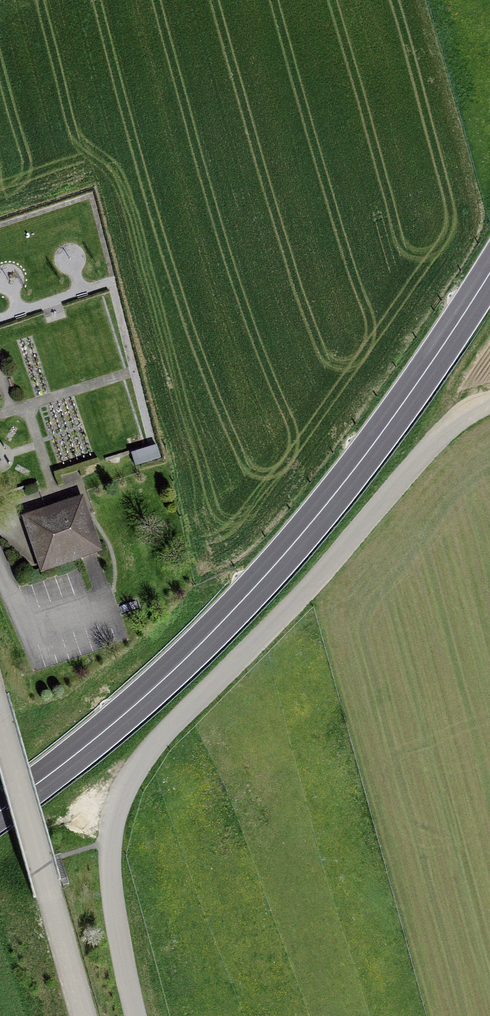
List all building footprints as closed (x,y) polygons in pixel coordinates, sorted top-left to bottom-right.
[(156,445),(131,453),(135,466),(160,458),(156,445)] [(44,513),(61,563),(98,550),(81,500),(44,513)]
